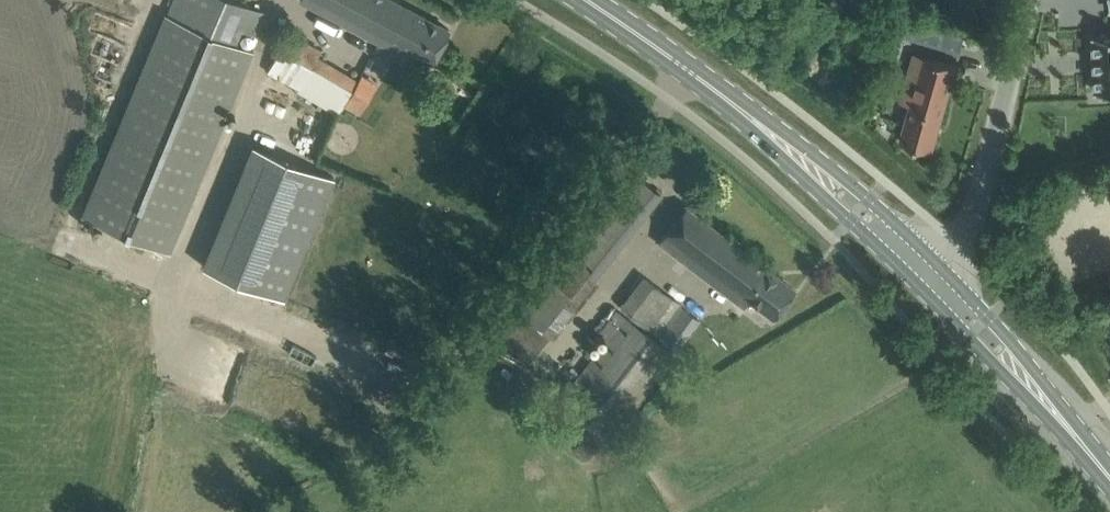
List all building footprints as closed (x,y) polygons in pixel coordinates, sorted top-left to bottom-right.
[(251,48),(265,13),(234,0),(174,0),(168,14),(165,13),(164,14),(167,16),(85,215),(82,214),(81,215),(170,252),(171,251),(167,249),(250,50),(253,51),(254,50),(251,48)] [(432,60),(449,29),(395,0),(302,0),(413,60),(417,52),(432,60)] [(965,32),(911,17),(907,32),(961,47),(965,32)] [(321,48),(289,32),(268,72),(298,88),(338,113),(358,79),(318,55),(321,48)] [(1093,35),(1096,91),(1103,90),(1104,96),(1109,96),(1109,34),(1093,35)] [(910,65),(900,101),(910,104),(900,140),(932,149),(956,64),(924,55),(921,67),(910,65)] [(520,142),(540,159),(553,143),(533,126),(520,142)] [(334,177),(253,143),(203,265),(284,299),(334,177)] [(633,169),(616,189),(564,252),(565,253),(518,310),(498,337),(530,363),(662,192),(633,169)] [(750,297),(774,315),(794,289),(685,207),(660,241),(744,305),(750,297)] [(701,321),(643,275),(619,306),(678,350),(701,321)] [(560,401),(613,441),(677,357),(616,311),(601,332),(608,338),(560,401)] [(587,459),(601,441),(587,430),(574,446),(576,450),(587,459)]
